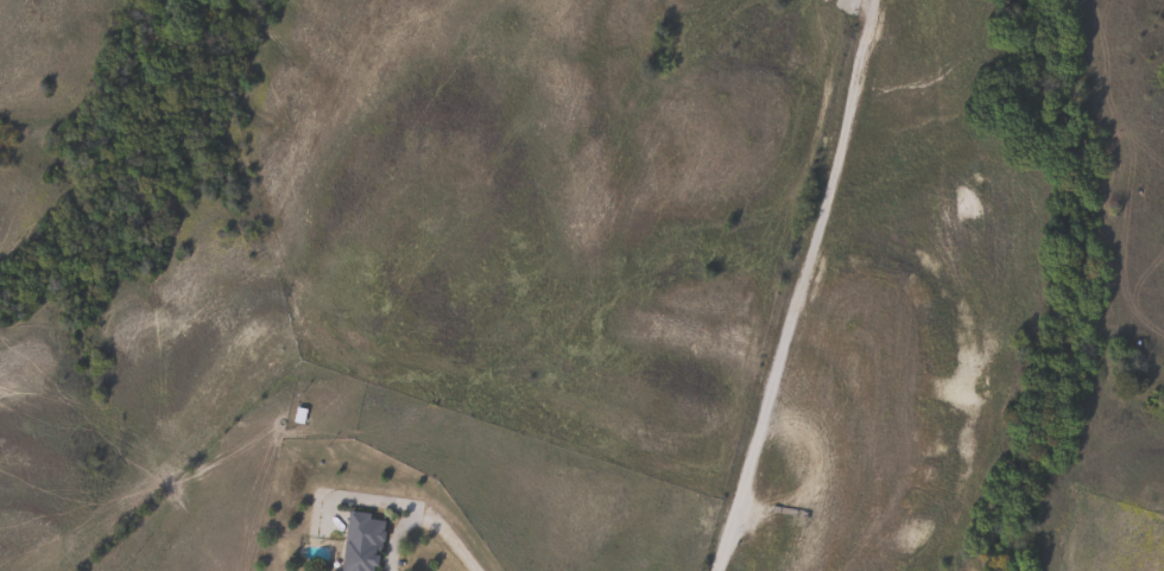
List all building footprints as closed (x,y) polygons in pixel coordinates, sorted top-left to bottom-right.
[(381,518),(374,570),(338,570),(346,514),(381,518)]
